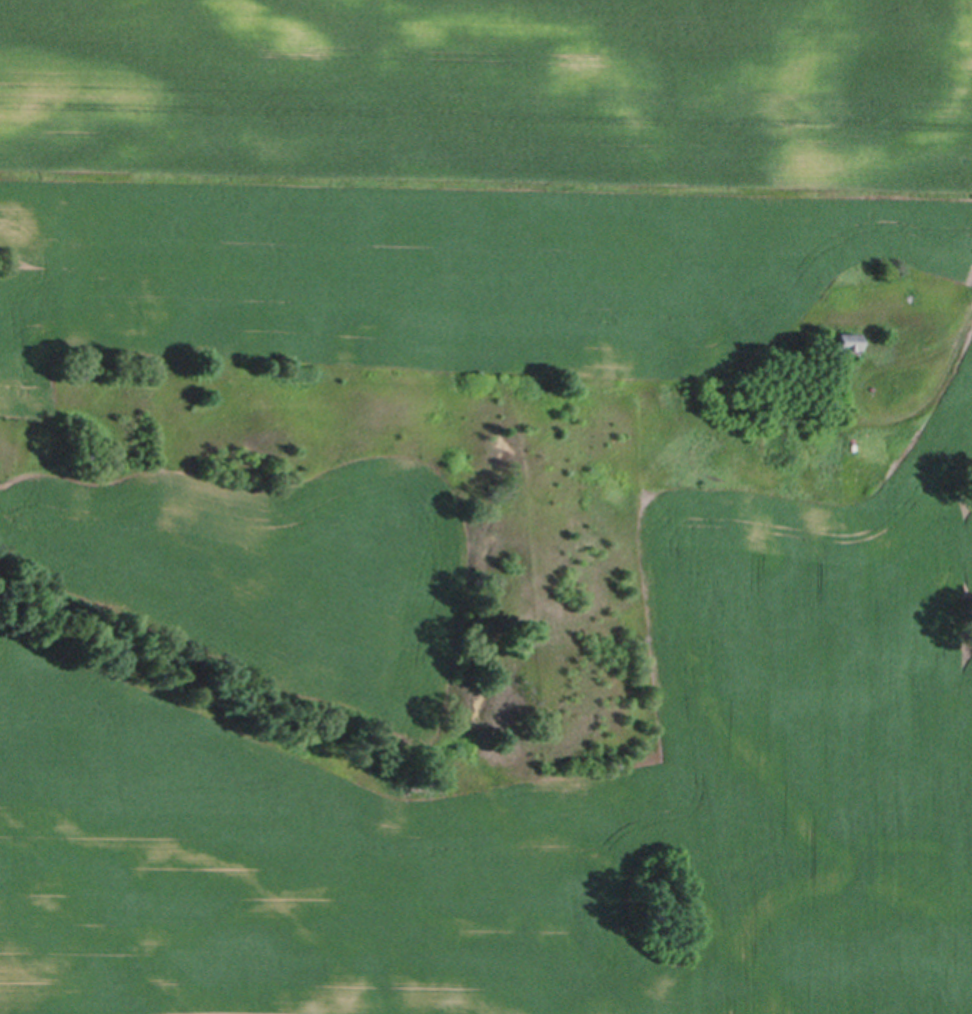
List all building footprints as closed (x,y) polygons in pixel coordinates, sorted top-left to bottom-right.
[(856,333),(855,349),(834,349),(834,332),(856,333)] [(848,407),(847,416),(840,416),(841,406),(848,407)]
